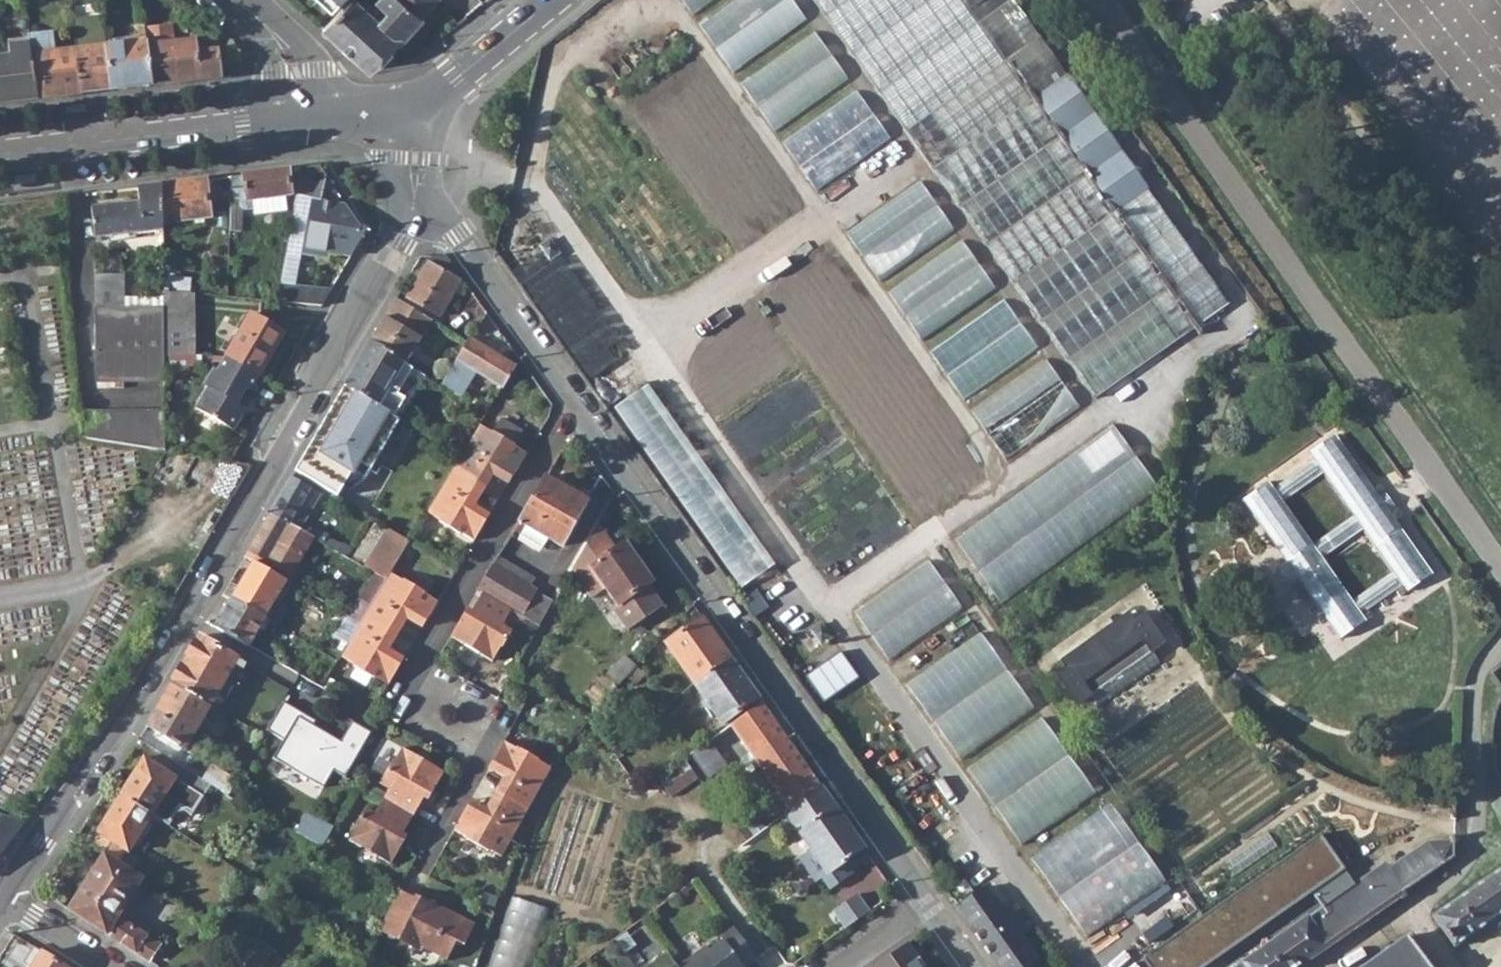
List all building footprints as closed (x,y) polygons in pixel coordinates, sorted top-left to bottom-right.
[(332,9),(340,0),(322,0),(332,9)] [(422,18),(421,16),(436,0),(350,0),(324,29),(369,71),(422,18)] [(687,18),(712,0),(674,0),(687,18)] [(729,77),(810,20),(795,0),(730,0),(693,27),(729,77)] [(911,130),(1010,59),(968,0),(818,0),(911,130)] [(1042,106),(1047,113),(1054,122),(1059,130),(1065,138),(1070,145),(1120,216),(1126,224),(1170,287),(1203,264),(1017,0),(968,0),(1010,59),(1036,96),(1036,97),(1042,106)] [(147,45),(152,84),(221,76),(217,49),(197,50),(196,40),(173,42),(171,24),(145,27),(147,39),(147,45)] [(772,138),(852,81),(817,31),(736,88),(772,138)] [(32,53),(37,97),(83,92),(78,49),(52,52),(50,33),(30,35),(32,53)] [(106,44),(112,89),(152,84),(147,45),(147,39),(106,44)] [(78,49),(83,92),(91,91),(112,89),(106,44),(77,47),(78,49)] [(37,97),(32,53),(0,56),(0,101),(37,97)] [(1036,96),(1010,59),(911,130),(1096,395),(1196,325),(1170,287),(1126,224),(1120,216),(1070,145),(1065,138),(1059,130),(1054,122),(1047,113),(1042,106),(1036,97),(1036,96)] [(815,200),(895,142),(861,92),(780,150),(815,200)] [(66,111),(66,117),(88,114),(87,105),(65,107),(66,111)] [(296,193),(322,197),(327,175),(319,165),(300,167),(296,193)] [(229,231),(240,231),(241,215),(241,209),(242,200),(252,199),(252,207),(253,214),(286,210),(286,195),(291,194),(288,168),(232,175),(231,201),(230,205),(229,231)] [(36,180),(36,174),(14,177),(15,186),(37,184),(36,180)] [(223,205),(230,205),(231,201),(232,175),(221,177),(223,205)] [(160,184),(161,222),(197,218),(208,217),(204,179),(160,184)] [(878,289),(959,231),(924,182),(843,240),(878,289)] [(138,202),(113,205),(117,235),(148,232),(150,244),(163,243),(163,230),(161,229),(161,222),(160,184),(136,187),(138,202)] [(311,197),(302,251),(319,254),(320,249),(351,255),(365,231),(346,204),(311,197)] [(242,200),(241,209),(252,207),(252,199),(242,200)] [(91,208),(95,238),(117,235),(113,205),(91,208)] [(161,229),(163,230),(198,227),(197,218),(161,222),(161,229)] [(550,260),(560,253),(550,239),(540,246),(550,260)] [(966,241),(885,299),(920,349),(1002,291),(966,241)] [(286,248),(280,283),(296,285),(302,251),(286,248)] [(409,296),(440,315),(461,279),(429,260),(409,296)] [(164,354),(163,306),(119,307),(118,273),(90,274),(95,380),(164,380),(164,354)] [(191,290),(192,278),(169,276),(168,288),(191,290)] [(331,290),(296,285),(280,283),(277,301),(322,305),(331,290)] [(163,306),(164,354),(195,354),(194,292),(163,289),(163,306)] [(1008,301),(927,359),(962,409),(1044,350),(1008,301)] [(225,354),(258,374),(284,331),(251,311),(225,354)] [(443,384),(453,391),(469,365),(503,386),(516,365),(471,337),(457,360),(443,384)] [(371,340),(346,383),(380,404),(391,411),(396,414),(422,371),(412,366),(371,340)] [(443,384),(457,360),(427,342),(412,366),(422,371),(443,384)] [(208,386),(195,407),(231,429),(244,406),(236,402),(245,387),(248,389),(258,374),(225,354),(204,384),(208,386)] [(1000,463),(1082,405),(1051,361),(969,419),(1000,463)] [(295,469),(335,494),(365,442),(356,436),(366,420),(381,429),(391,411),(380,404),(346,383),(295,469)] [(618,408),(744,588),(777,565),(651,385),(618,408)] [(98,441),(165,451),(165,409),(97,410),(98,441)] [(79,438),(98,441),(97,410),(78,410),(79,438)] [(476,429),(461,454),(452,469),(480,485),(488,472),(492,474),(501,479),(509,466),(515,470),(524,456),(510,449),(519,433),(498,420),(488,437),(476,429)] [(1117,426),(958,544),(1004,608),(1163,491),(1117,426)] [(1384,491),(1378,495),(1335,434),(1309,453),(1313,459),(1273,487),(1269,481),(1242,500),(1285,560),(1277,566),(1289,583),(1297,578),(1340,639),(1366,620),(1362,614),(1402,586),(1406,592),(1433,573),(1390,513),(1396,508),(1384,491)] [(508,483),(515,470),(509,466),(501,479),(508,483)] [(452,469),(427,511),(441,518),(439,521),(460,533),(461,531),(474,538),(483,525),(476,521),(484,509),(475,504),(470,501),(480,485),(452,469)] [(484,487),(492,474),(488,472),(480,485),(484,487)] [(515,530),(522,534),(527,525),(548,537),(561,545),(587,498),(547,474),(515,530)] [(270,512),(291,524),(302,505),(312,487),(291,475),(270,512)] [(475,504),(484,487),(480,485),(470,501),(475,504)] [(322,493),(312,487),(302,505),(312,510),(322,493)] [(484,509),(476,521),(483,525),(490,513),(484,509)] [(312,536),(291,524),(270,512),(245,555),(259,563),(282,577),(287,580),(312,536)] [(652,581),(625,541),(617,548),(598,522),(571,570),(590,598),(605,588),(617,605),(612,608),(628,629),(662,605),(648,584),(652,581)] [(542,546),(548,537),(527,525),(522,534),(542,546)] [(375,573),(384,577),(405,542),(392,533),(370,570),(375,573)] [(247,573),(240,586),(233,598),(270,620),(280,626),(288,613),(273,604),(287,580),(282,577),(259,563),(251,575),(247,573)] [(932,563),(860,616),(895,666),(968,613),(932,563)] [(554,600),(492,564),(478,589),(483,593),(511,609),(523,616),(528,618),(540,625),(554,600)] [(387,579),(366,613),(394,629),(403,614),(407,617),(416,623),(423,611),(429,614),(438,600),(425,593),(426,591),(391,572),(387,579)] [(384,577),(375,573),(349,616),(361,622),(366,613),(387,579),(384,577)] [(232,599),(233,598),(240,586),(230,580),(223,594),(232,599)] [(466,641),(481,651),(480,653),(492,659),(500,644),(503,646),(511,630),(502,625),(504,622),(511,609),(483,593),(472,611),(471,611),(464,620),(461,618),(451,635),(464,643),(466,641)] [(217,625),(250,644),(262,623),(267,626),(270,620),(233,598),(232,599),(217,625)] [(757,608),(750,598),(742,602),(749,613),(757,608)] [(467,608),(461,618),(464,620),(471,611),(467,608)] [(523,616),(511,609),(504,622),(520,631),(528,618),(523,616)] [(423,611),(416,623),(422,626),(429,614),(423,611)] [(1086,695),(1096,708),(1161,661),(1151,647),(1161,641),(1141,612),(1131,620),(1126,613),(1061,661),(1066,667),(1056,675),(1076,702),(1086,695)] [(353,663),(375,676),(377,675),(389,682),(397,669),(391,666),(399,653),(389,647),(385,645),(394,629),(366,613),(361,622),(350,640),(342,654),(355,661),(353,663)] [(403,614),(394,629),(399,632),(407,617),(403,614)] [(338,634),(350,640),(361,622),(349,616),(338,634)] [(667,642),(695,683),(730,657),(702,616),(667,642)] [(812,630),(822,644),(832,637),(822,623),(812,630)] [(389,647),(399,632),(394,629),(385,645),(389,647)] [(908,683),(961,760),(1037,707),(984,630),(908,683)] [(171,681),(210,705),(211,704),(218,691),(227,696),(246,664),(198,635),(171,681)] [(397,669),(405,656),(399,653),(391,666),(397,669)] [(624,655),(608,673),(620,683),(627,675),(635,665),(624,655)] [(695,683),(723,721),(758,697),(730,657),(695,683)] [(635,665),(627,675),(635,682),(644,672),(635,665)] [(146,725),(186,748),(210,705),(171,681),(146,725)] [(349,776),(372,729),(353,720),(346,735),(281,703),(268,730),(284,738),(275,757),(328,783),(335,769),(349,776)] [(786,813),(812,850),(828,873),(847,860),(864,848),(763,703),(692,751),(704,767),(726,751),(730,755),(745,745),(790,809),(786,813)] [(1022,844),(1098,793),(1045,715),(969,767),(1022,844)] [(553,765),(518,743),(517,746),(505,739),(497,753),(502,756),(496,767),(505,772),(509,774),(501,790),(530,806),(553,765)] [(610,745),(614,750),(618,747),(615,742),(610,745)] [(181,788),(229,818),(241,799),(229,793),(204,777),(151,745),(122,792),(153,813),(173,783),(181,788)] [(384,798),(412,814),(423,794),(425,796),(430,786),(434,788),(443,771),(431,762),(430,765),(413,755),(415,752),(401,745),(384,777),(392,782),(384,798)] [(496,767),(502,756),(497,753),(490,764),(496,767)] [(212,764),(204,777),(229,793),(237,780),(212,764)] [(501,790),(509,774),(505,772),(496,787),(501,790)] [(162,818),(181,788),(173,783),(153,813),(162,818)] [(430,786),(425,796),(428,799),(434,788),(430,786)] [(492,807),(501,790),(496,787),(487,804),(492,807)] [(457,823),(491,844),(492,842),(505,850),(530,806),(501,790),(492,807),(487,804),(478,799),(472,811),(466,808),(457,823)] [(129,850),(153,813),(122,792),(98,830),(100,832),(93,844),(104,851),(119,861),(126,849),(129,850)] [(473,796),(466,808),(472,811),(478,799),(473,796)] [(350,838),(381,852),(381,855),(393,862),(403,844),(399,842),(405,832),(402,831),(412,814),(384,798),(376,813),(367,807),(350,838)] [(1500,816),(1500,798),(1493,804),(1500,816)] [(1033,856),(1087,937),(1169,883),(1114,801),(1033,856)] [(275,819),(323,846),(333,827),(308,813),(305,820),(282,807),(275,819)] [(25,821),(0,814),(0,854),(25,821)] [(1455,857),(1456,823),(1391,868),(1386,863),(1251,958),(1238,966),(1296,966),(1455,857)] [(405,832),(399,842),(403,844),(409,834),(405,832)] [(1325,837),(1199,924),(1210,941),(1226,930),(1238,948),(1242,945),(1349,872),(1325,837)] [(856,874),(847,860),(828,873),(812,850),(799,859),(815,882),(822,878),(832,891),(856,874)] [(159,943),(147,935),(117,917),(122,909),(142,876),(119,861),(104,851),(68,908),(149,960),(159,943)] [(1434,914),(1456,945),(1500,914),(1500,868),(1434,914)] [(1000,966),(1024,966),(1036,959),(1019,934),(1027,929),(1011,905),(1002,911),(985,886),(956,906),(1000,966)] [(886,892),(890,898),(897,894),(892,888),(886,892)] [(475,923),(426,900),(423,904),(416,900),(416,898),(399,890),(379,929),(397,937),(399,934),(448,958),(457,939),(465,943),(475,923)] [(492,966),(531,966),(549,906),(513,895),(492,966)] [(416,900),(423,904),(426,900),(418,896),(416,898),(416,900)] [(151,928),(122,909),(117,917),(147,935),(151,928)] [(677,965),(679,966),(742,966),(757,957),(733,924),(721,933),(723,937),(710,947),(707,943),(677,965)] [(1199,924),(1167,946),(1182,966),(1238,966),(1251,958),(1242,945),(1238,948),(1226,930),(1210,941),(1199,924)] [(1409,936),(1364,966),(1431,966),(1409,936)] [(915,960),(918,958),(907,943),(873,966),(920,966),(915,960)] [(677,965),(667,950),(643,966),(679,966),(677,965)] [(31,966),(65,966),(41,952),(31,966)]
